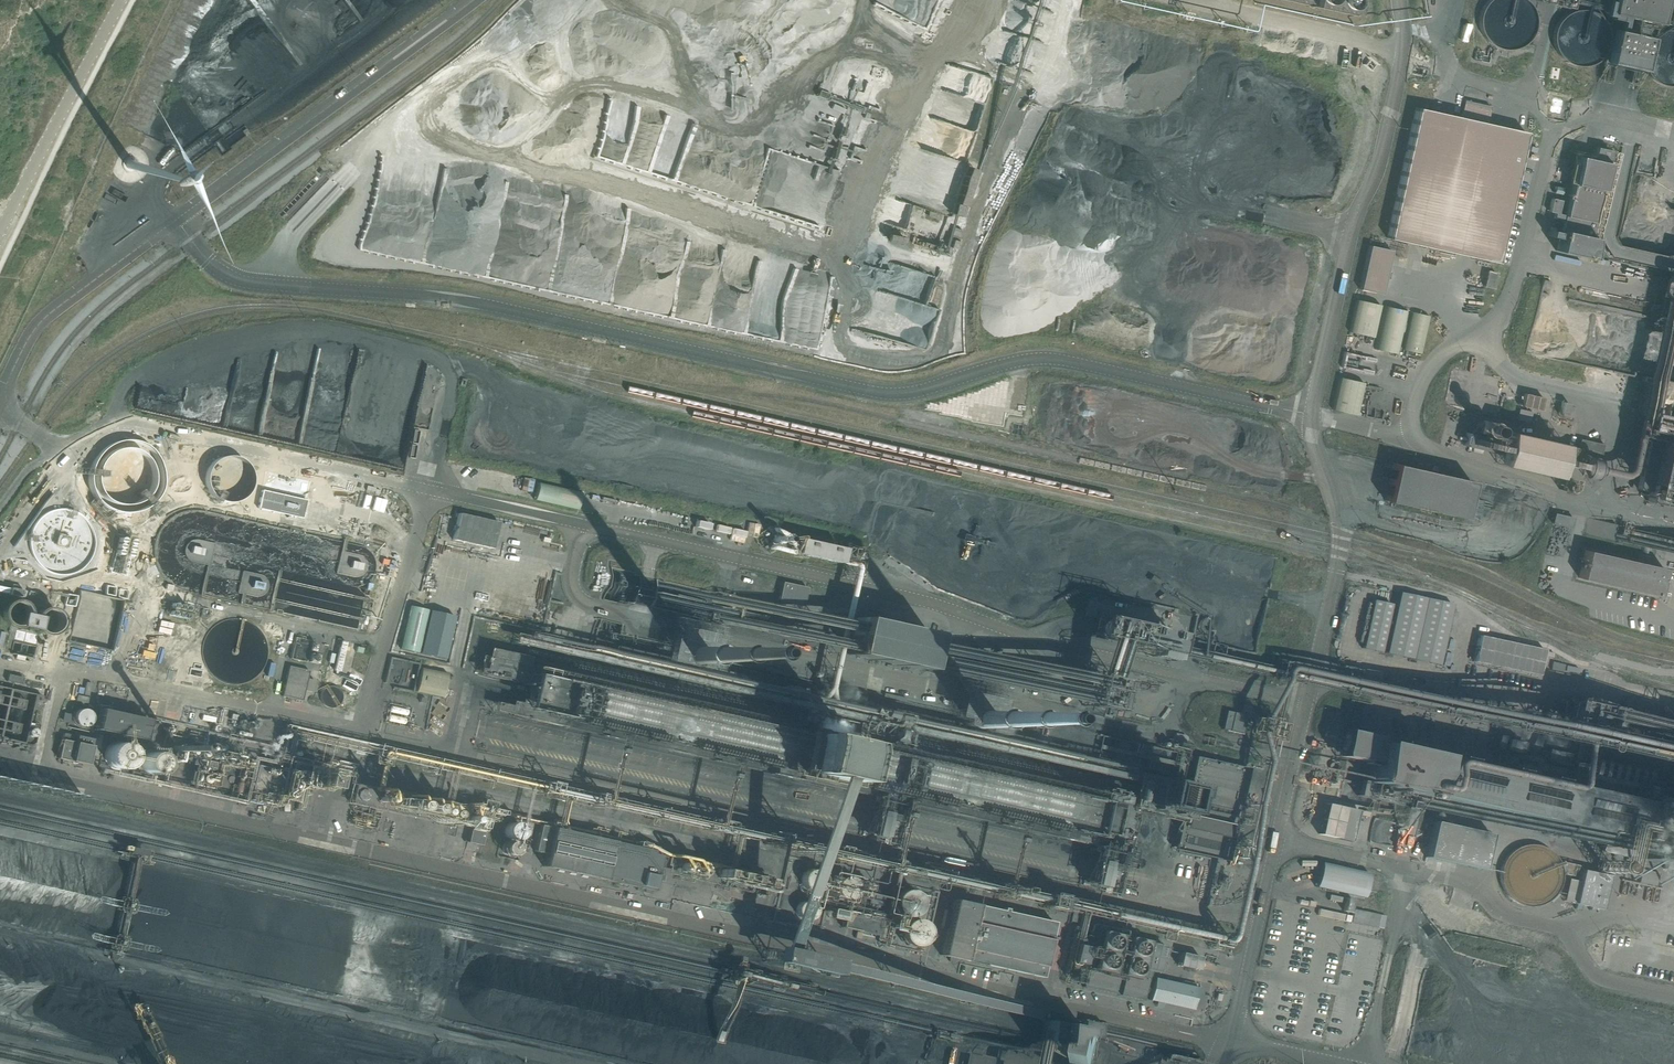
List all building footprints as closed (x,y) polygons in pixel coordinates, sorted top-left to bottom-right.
[(1357,16),(1361,0),(1287,0),(1357,16)] [(1534,18),(1533,13),(1532,8),(1529,3),(1527,0),(1483,0),(1482,1),(1479,6),(1477,12),(1477,17),(1477,23),(1478,28),(1481,34),(1485,38),(1489,42),(1494,45),(1500,46),(1505,47),(1511,46),(1516,45),(1522,42),(1525,39),(1529,35),(1532,30),(1533,23),(1534,19),(1534,18)] [(1608,12),(1657,23),(1662,0),(1611,0),(1608,12)] [(1607,36),(1607,30),(1605,25),(1603,20),(1599,16),(1597,14),(1594,12),(1589,9),(1584,8),(1579,8),(1575,8),(1569,9),(1565,12),(1560,15),(1556,20),(1554,24),(1552,29),(1551,35),(1552,40),(1553,46),(1555,50),(1559,55),(1562,58),(1567,61),(1572,63),(1579,64),(1584,63),(1589,62),(1594,60),(1599,56),(1602,51),(1605,47),(1606,42),(1607,36)] [(1671,28),(1666,28),(1661,29),(1656,32),(1652,35),(1648,40),(1645,44),(1644,49),(1643,55),(1643,60),(1645,65),(1647,70),(1650,74),(1654,78),(1659,81),(1665,82),(1669,83),(1673,83),(1673,28),(1671,28)] [(1540,31),(1534,30),(1532,35),(1530,44),(1537,45),(1540,31)] [(1614,48),(1608,47),(1606,52),(1604,60),(1611,62),(1614,48)] [(1637,53),(1634,67),(1641,69),(1643,60),(1643,55),(1637,53)] [(983,102),(991,76),(951,64),(946,80),(962,84),(961,85),(967,87),(964,96),(983,102)] [(1490,105),(1463,99),(1459,116),(1416,106),(1387,238),(1495,262),(1525,131),(1486,122),(1490,105)] [(1590,158),(1579,156),(1578,156),(1577,155),(1572,175),(1569,189),(1568,196),(1567,199),(1564,214),(1558,213),(1561,200),(1556,199),(1552,198),(1549,211),(1555,212),(1553,217),(1562,219),(1560,230),(1560,231),(1557,231),(1554,230),(1550,229),(1548,229),(1546,235),(1558,238),(1557,245),(1556,250),(1590,258),(1590,256),(1590,255),(1591,253),(1591,251),(1591,250),(1594,238),(1594,237),(1596,227),(1598,222),(1594,221),(1597,205),(1598,202),(1598,201),(1599,198),(1599,197),(1600,194),(1600,193),(1602,183),(1603,182),(1603,181),(1603,180),(1606,165),(1607,164),(1607,163),(1607,162),(1609,151),(1610,150),(1599,147),(1595,146),(1595,147),(1592,159),(1591,159),(1590,158)] [(965,165),(959,194),(967,195),(972,167),(965,165)] [(962,230),(953,227),(947,246),(955,248),(962,230)] [(1381,293),(1383,286),(1384,279),(1388,264),(1389,257),(1391,250),(1369,245),(1359,288),(1381,293)] [(1495,273),(1487,271),(1483,285),(1485,286),(1486,286),(1489,287),(1490,287),(1492,287),(1494,280),(1495,273)] [(1666,321),(1673,323),(1673,286),(1666,321)] [(1372,337),(1380,304),(1356,299),(1349,331),(1372,337)] [(1398,354),(1407,316),(1408,310),(1384,305),(1374,348),(1398,354)] [(1420,353),(1429,315),(1412,311),(1403,349),(1420,353)] [(1363,382),(1339,377),(1332,409),(1335,410),(1356,414),(1357,406),(1358,406),(1363,382)] [(1667,379),(1664,394),(1673,396),(1673,381),(1667,379)] [(1543,397),(1523,392),(1520,405),(1540,410),(1543,397)] [(1568,402),(1562,401),(1559,414),(1565,416),(1568,402)] [(1558,442),(1502,428),(1494,457),(1551,472),(1558,442)] [(1631,487),(1637,488),(1641,489),(1647,490),(1645,499),(1660,502),(1662,503),(1662,505),(1662,506),(1665,507),(1666,504),(1670,505),(1673,505),(1673,443),(1647,436),(1641,461),(1641,464),(1639,469),(1639,473),(1638,475),(1637,479),(1633,478),(1631,487)] [(1579,438),(1577,448),(1577,450),(1576,451),(1600,457),(1603,443),(1602,443),(1601,443),(1582,439),(1580,438),(1579,438)] [(1470,480),(1392,462),(1384,499),(1462,517),(1470,480)] [(261,502),(268,472),(257,470),(254,482),(261,484),(257,501),(261,502)] [(356,491),(270,473),(265,496),(351,515),(356,491)] [(498,522),(458,513),(452,538),(452,539),(492,548),(498,522)] [(1573,517),(1554,513),(1552,523),(1570,527),(1573,517)] [(338,514),(335,527),(382,537),(384,524),(351,516),(338,514)] [(1589,518),(1586,533),(1612,540),(1616,524),(1589,518)] [(696,520),(695,527),(708,530),(709,523),(696,520)] [(31,522),(28,532),(36,534),(39,524),(31,522)] [(838,562),(842,546),(774,532),(774,535),(789,539),(786,552),(838,562)] [(1663,567),(1585,549),(1579,577),(1657,595),(1663,567)] [(807,587),(782,582),(777,600),(802,606),(807,587)] [(1398,592),(1385,653),(1438,665),(1452,604),(1398,592)] [(31,613),(30,610),(29,606),(27,603),(24,600),(21,598),(17,597),(13,597),(9,598),(6,599),(3,602),(0,605),(0,606),(0,620),(2,623),(5,626),(8,628),(12,629),(16,629),(20,628),(23,627),(26,624),(29,621),(30,617),(31,613)] [(1372,600),(1362,648),(1380,652),(1390,604),(1372,600)] [(427,609),(410,605),(400,649),(417,652),(427,609)] [(61,626),(62,624),(61,621),(60,618),(59,616),(57,613),(55,611),(52,610),(48,609),(46,609),(42,610),(40,611),(38,612),(36,614),(34,617),(33,619),(32,621),(32,624),(33,627),(33,629),(35,632),(37,635),(40,637),(42,638),(45,638),(48,638),(50,638),(53,637),(56,636),(58,634),(60,629),(61,626)] [(446,658),(454,614),(429,609),(420,653),(446,658)] [(1170,659),(1175,632),(1074,612),(1071,631),(1146,646),(1144,654),(1170,659)] [(930,633),(856,617),(848,654),(922,670),(930,633)] [(1478,635),(1473,661),(1532,674),(1538,675),(1544,649),(1534,647),(1478,635)] [(290,658),(306,662),(311,640),(295,637),(290,656),(290,658)] [(12,651),(34,656),(36,646),(14,641),(12,651)] [(577,655),(594,656),(595,647),(578,646),(577,655)] [(686,647),(686,663),(700,663),(700,647),(686,647)] [(514,663),(516,653),(488,648),(485,664),(506,668),(507,662),(514,663)] [(944,655),(937,653),(935,661),(943,662),(944,655)] [(1018,666),(985,658),(980,676),(1015,683),(1018,666)] [(309,670),(288,665),(281,696),(302,700),(309,670)] [(447,673),(420,667),(415,691),(442,697),(447,673)] [(22,677),(8,674),(6,681),(21,684),(22,677)] [(563,726),(563,727),(611,737),(776,774),(791,778),(801,780),(802,774),(836,782),(851,785),(849,791),(1042,834),(1061,838),(1062,837),(1060,836),(1071,788),(1073,788),(1073,787),(1053,782),(972,764),(863,740),(862,741),(856,740),(856,742),(847,740),(848,739),(839,737),(808,730),(799,728),(799,729),(791,727),(791,725),(785,724),(785,723),(672,697),(575,675),(574,677),(576,677),(565,726),(563,726)] [(328,676),(327,681),(340,684),(341,679),(328,676)] [(530,676),(529,682),(539,684),(540,678),(531,676),(530,676)] [(307,679),(305,690),(308,691),(311,692),(314,680),(310,679),(307,678),(307,679)] [(84,695),(77,694),(76,701),(88,702),(90,681),(85,681),(84,695)] [(147,719),(99,708),(95,729),(143,740),(147,719)] [(976,710),(968,719),(979,729),(987,719),(976,710)] [(1246,715),(1226,710),(1222,729),(1242,733),(1246,715)] [(63,733),(61,739),(75,742),(76,736),(63,733)] [(1353,737),(1341,734),(1337,751),(1349,754),(1353,737)] [(76,735),(76,736),(75,742),(61,739),(57,758),(87,765),(92,739),(76,735)] [(1524,745),(1501,740),(1499,750),(1521,755),(1524,745)] [(131,756),(131,753),(130,749),(129,746),(126,744),(123,742),(120,742),(116,742),(113,743),(110,746),(108,748),(107,752),(107,755),(108,758),(110,761),(112,764),(115,765),(119,766),(122,766),(125,764),(128,762),(130,759),(131,756)] [(1373,743),(1365,779),(1360,778),(1357,795),(1392,803),(1396,788),(1605,835),(1601,850),(1673,866),(1673,811),(1373,743)] [(226,755),(185,746),(183,755),(224,764),(226,755)] [(165,764),(165,760),(165,756),(163,753),(160,750),(156,748),(152,748),(148,748),(145,750),(142,753),(140,756),(139,760),(139,764),(140,767),(143,771),(146,773),(150,774),(154,774),(158,773),(161,771),(163,768),(165,764)] [(1569,755),(1548,751),(1546,759),(1550,760),(1550,761),(1567,765),(1569,755)] [(1605,762),(1604,762),(1594,759),(1593,759),(1578,756),(1576,767),(1577,767),(1606,773),(1612,775),(1627,778),(1636,780),(1641,781),(1642,781),(1645,772),(1645,771),(1644,770),(1631,768),(1630,767),(1627,767),(1619,765),(1615,764),(1609,763),(1606,762),(1605,762)] [(285,771),(257,765),(249,800),(277,807),(285,771)] [(1665,777),(1663,786),(1670,787),(1670,789),(1673,790),(1673,779),(1665,777)] [(1136,779),(1131,799),(1131,803),(1145,806),(1145,804),(1148,805),(1147,806),(1165,810),(1166,809),(1168,809),(1168,811),(1186,815),(1188,810),(1190,798),(1192,790),(1192,789),(1190,789),(1174,785),(1173,789),(1170,789),(1171,784),(1153,780),(1152,785),(1150,784),(1150,783),(1136,779)] [(1121,798),(1097,793),(1089,836),(1098,838),(1101,825),(1115,827),(1121,798)] [(1088,797),(1080,796),(1076,812),(1084,814),(1088,797)] [(1325,802),(1318,834),(1350,842),(1358,810),(1325,802)] [(1131,806),(1130,806),(1122,804),(1120,815),(1129,817),(1131,806)] [(22,821),(20,827),(36,832),(38,826),(22,821)] [(1490,834),(1433,821),(1425,857),(1482,869),(1490,834)] [(661,852),(540,825),(534,851),(546,853),(543,866),(652,890),(655,879),(661,880),(663,871),(657,870),(661,852)] [(484,832),(470,829),(467,842),(481,845),(484,832)] [(693,859),(677,855),(674,869),(690,873),(690,872),(704,876),(706,866),(692,863),(693,859)] [(1562,871),(1562,873),(1569,875),(1570,874),(1570,871),(1571,870),(1571,866),(1572,864),(1566,863),(1559,861),(1560,863),(1560,865),(1561,867),(1561,869),(1562,871)] [(1372,875),(1328,865),(1322,889),(1366,899),(1372,875)] [(715,880),(765,891),(767,878),(717,868),(715,880)] [(1639,880),(1656,884),(1659,872),(1642,868),(1639,880)] [(825,880),(824,876),(822,872),(818,870),(815,869),(811,869),(808,870),(806,872),(804,876),(803,880),(804,884),(805,887),(807,888),(809,889),(813,891),(815,891),(818,890),(821,888),(823,886),(824,885),(825,882),(825,880)] [(1608,875),(1581,870),(1573,903),(1600,909),(1608,875)] [(856,885),(855,882),(853,879),(851,877),(847,876),(844,876),(841,878),(838,881),(838,884),(838,886),(838,888),(840,891),(842,892),(844,893),(846,894),(850,893),(852,892),(853,891),(855,888),(856,885)] [(917,901),(917,900),(917,896),(915,894),(914,892),(911,890),(906,889),(903,889),(900,890),(898,892),(897,893),(896,895),(895,897),(895,900),(895,902),(895,905),(898,908),(899,909),(901,911),(906,911),(910,911),(913,909),(915,907),(916,905),(917,903),(917,901)] [(1558,895),(1559,893),(1557,892),(1556,893),(1554,895),(1553,897),(1551,899),(1549,900),(1551,902),(1552,901),(1554,900),(1555,899),(1556,897),(1557,896),(1558,895)] [(868,903),(882,906),(883,899),(870,896),(868,903)] [(945,909),(941,928),(946,929),(940,955),(942,955),(949,957),(951,957),(951,959),(952,962),(958,959),(1014,971),(1040,977),(1051,929),(1053,921),(1030,916),(1004,911),(1005,908),(1001,907),(1001,910),(953,899),(953,900),(950,910),(945,909)] [(1343,912),(1349,913),(1351,908),(1352,900),(1346,899),(1343,912)] [(815,909),(815,906),(813,904),(810,902),(808,901),(805,902),(802,903),(800,906),(800,909),(800,911),(801,914),(804,916),(807,917),(810,916),(812,915),(814,913),(815,909)] [(705,904),(703,911),(724,916),(726,909),(705,904)] [(877,934),(881,918),(845,910),(841,926),(877,934)] [(1326,918),(1347,922),(1349,916),(1327,911),(1326,918)] [(1073,934),(1064,973),(1071,975),(1077,976),(1085,978),(1083,984),(1083,986),(1118,994),(1142,1000),(1146,980),(1150,981),(1151,974),(1152,971),(1137,968),(1143,941),(1130,938),(1119,936),(1095,930),(1093,939),(1084,936),(1073,934)] [(1164,946),(1144,941),(1138,967),(1158,972),(1164,946)] [(1181,952),(1178,965),(1197,969),(1200,956),(1181,952)] [(838,965),(829,963),(827,975),(836,977),(838,965)] [(1196,987),(1153,977),(1149,999),(1191,1009),(1196,987)] [(970,1056),(968,1063),(1003,1063),(970,1056)]
